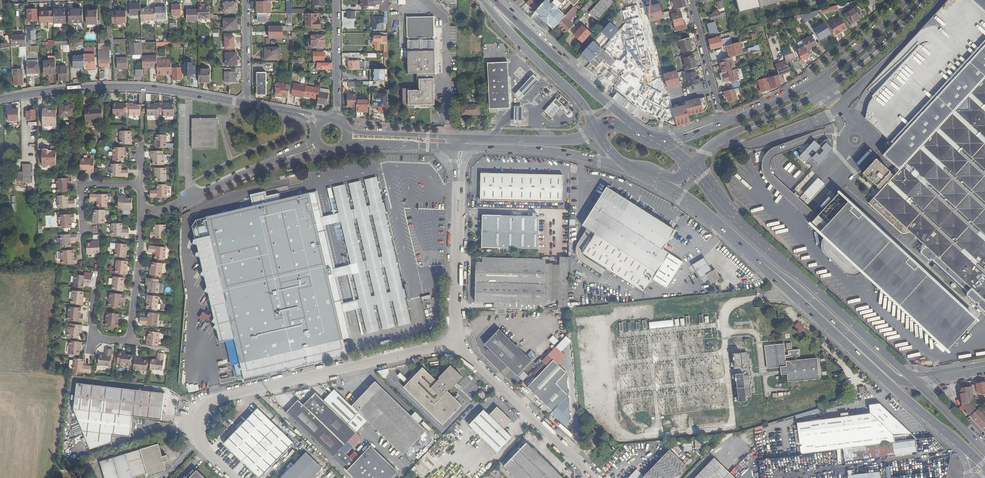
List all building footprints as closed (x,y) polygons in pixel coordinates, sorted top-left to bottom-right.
[(457,0),(438,0),(451,12),(451,13),(457,13),(457,0)] [(535,10),(542,2),(540,0),(538,0),(538,1),(536,0),(532,0),(529,4),(535,10)] [(538,8),(541,10),(539,12),(545,18),(547,16),(548,17),(557,6),(551,0),(546,0),(538,8)] [(573,7),(579,0),(573,0),(568,5),(567,3),(548,23),(554,28),(556,26),(573,7)] [(582,16),(595,2),(593,0),(590,0),(578,12),(582,16)] [(590,12),(598,20),(614,2),(611,0),(601,0),(590,12)] [(675,10),(685,7),(684,0),(672,0),(675,10)] [(759,0),(736,0),(739,13),(761,8),(759,0)] [(984,45),(984,0),(948,0),(865,90),(862,94),(859,100),(869,104),(867,106),(867,109),(866,111),(866,114),(866,117),(864,118),(893,145),(984,45)] [(237,2),(224,2),(224,13),(237,13),(237,2)] [(267,14),(269,14),(269,9),(268,9),(268,2),(261,2),(257,2),(256,2),(256,14),(258,14),(267,14)] [(659,3),(644,6),(648,22),(663,18),(659,3)] [(141,9),(140,4),(130,4),(130,16),(141,15),(141,9)] [(172,16),(180,16),(180,4),(179,4),(179,5),(172,5),(172,16)] [(198,5),(198,10),(198,19),(210,19),(210,18),(213,18),(213,16),(213,11),(210,11),(210,7),(206,7),(203,7),(203,5),(198,5)] [(578,11),(573,7),(556,26),(565,34),(573,25),(569,21),(578,11)] [(145,8),(141,9),(141,15),(141,20),(155,20),(155,19),(155,10),(145,10),(145,8)] [(160,8),(154,8),(155,10),(155,19),(166,19),(166,10),(160,10),(160,8)] [(856,8),(846,15),(852,23),(862,17),(856,8)] [(68,10),(69,24),(83,23),(83,9),(78,10),(68,10)] [(37,10),(27,10),(27,22),(37,22),(37,10)] [(65,10),(54,10),(54,11),(54,21),(54,24),(62,24),(66,24),(65,10)] [(98,25),(98,21),(97,10),(86,11),(86,25),(98,25)] [(198,19),(198,10),(187,10),(187,21),(198,21),(198,19)] [(39,12),(40,22),(54,21),(54,11),(39,12)] [(117,12),(111,12),(112,24),(116,24),(117,25),(121,25),(122,24),(127,24),(126,12),(121,12),(121,11),(117,11),(117,12)] [(681,12),(672,15),(675,27),(684,24),(684,26),(685,25),(685,24),(684,24),(681,12)] [(711,20),(721,18),(720,12),(709,15),(711,20)] [(267,22),(267,14),(258,14),(258,22),(267,22)] [(317,14),(311,14),(306,14),(306,29),(319,29),(319,24),(317,24),(317,22),(317,14)] [(410,42),(408,42),(409,75),(418,75),(418,80),(420,80),(420,92),(409,92),(409,90),(403,90),(404,108),(415,108),(415,107),(435,107),(435,86),(436,86),(436,74),(432,74),(432,64),(436,64),(435,41),(433,41),(433,39),(435,39),(435,38),(434,38),(434,36),(435,36),(435,18),(408,18),(408,39),(410,39),(410,42)] [(237,19),(224,20),(224,31),(237,30),(237,19)] [(841,19),(830,26),(836,35),(841,32),(840,31),(846,28),(841,19)] [(383,30),(383,21),(372,21),(372,30),(383,30)] [(602,48),(618,31),(609,22),(592,39),(602,48)] [(715,23),(707,24),(710,34),(717,33),(715,23)] [(831,34),(825,23),(813,30),(820,41),(831,34)] [(286,26),(269,26),(269,38),(282,38),(283,31),(287,31),(287,39),(292,39),(292,32),(292,26),(286,26)] [(582,26),(574,35),(582,43),(591,34),(582,26)] [(312,37),(312,48),(325,48),(325,36),(312,36),(312,37)] [(388,53),(387,44),(387,36),(374,36),(374,41),(373,41),(373,45),(375,45),(375,50),(379,50),(379,45),(384,45),(384,53),(388,53)] [(807,52),(818,46),(812,36),(802,41),(805,47),(807,52)] [(22,47),(26,47),(26,37),(11,37),(11,41),(12,48),(22,47)] [(234,37),(225,37),(225,49),(234,49),(234,37)] [(711,50),(727,46),(732,44),(730,38),(721,41),(720,37),(709,40),(711,50)] [(690,38),(679,41),(682,52),(692,50),(690,38)] [(629,39),(621,41),(625,52),(632,50),(629,39)] [(12,48),(11,41),(9,42),(9,43),(0,45),(0,50),(12,48)] [(135,43),(134,43),(134,45),(129,45),(129,55),(142,55),(142,43),(135,43)] [(732,44),(727,46),(730,58),(742,55),(739,43),(732,44)] [(99,64),(107,64),(109,64),(109,51),(102,52),(101,44),(98,44),(99,64)] [(893,145),(883,155),(899,170),(890,180),(886,176),(890,172),(876,159),(863,173),(881,190),(869,202),(901,233),(910,232),(923,244),(920,246),(922,248),(920,251),(920,254),(927,260),(931,260),(937,266),(934,270),(944,278),(947,275),(966,292),(966,297),(973,303),(976,303),(976,306),(984,315),(984,45),(893,145)] [(803,64),(811,60),(807,52),(805,47),(797,51),(803,64)] [(262,48),(263,60),(280,60),(279,48),(262,48)] [(587,48),(581,55),(588,61),(594,54),(587,48)] [(151,54),(154,54),(154,49),(146,49),(146,58),(151,58),(151,57),(151,54)] [(757,51),(749,53),(748,53),(750,62),(756,61),(755,58),(761,56),(760,50),(757,51)] [(790,50),(783,52),(786,61),(793,58),(790,50)] [(614,64),(604,73),(618,89),(622,88),(630,98),(638,91),(637,88),(639,86),(638,81),(636,78),(635,75),(637,75),(636,72),(635,72),(632,55),(629,52),(626,52),(622,56),(619,56),(613,62),(614,64)] [(237,53),(226,53),(226,65),(237,65),(237,53)] [(324,53),(314,53),(314,62),(324,62),(324,53)] [(74,69),(85,68),(84,55),(73,56),(74,69)] [(95,55),(84,55),(85,68),(85,69),(95,69),(95,55)] [(684,59),(687,70),(697,68),(694,56),(684,59)] [(56,73),(56,68),(55,57),(48,57),(48,61),(44,61),(44,75),(56,74),(56,73)] [(117,70),(128,69),(127,58),(117,59),(117,70)] [(719,61),(722,73),(732,70),(729,58),(719,61)] [(186,76),(197,76),(197,62),(190,62),(190,59),(185,59),(186,76)] [(156,61),(156,67),(156,73),(165,73),(165,75),(171,74),(171,68),(171,60),(156,61)] [(348,62),(349,70),(365,70),(365,62),(359,62),(348,62)] [(779,76),(790,72),(786,62),(776,66),(779,76)] [(27,64),(27,74),(38,74),(38,64),(27,64)] [(488,64),(490,110),(510,109),(509,64),(488,64)] [(67,68),(56,68),(56,73),(59,73),(59,81),(67,80),(67,68)] [(181,68),(171,68),(171,74),(171,75),(172,75),(173,80),(182,80),(182,75),(181,75),(181,68)] [(235,68),(225,69),(225,82),(236,82),(236,73),(235,72),(235,68)] [(210,69),(199,69),(199,83),(210,83),(210,69)] [(722,73),(720,73),(722,81),(724,81),(724,82),(731,80),(732,82),(739,80),(737,69),(732,70),(722,73)] [(22,70),(12,70),(13,78),(14,78),(14,85),(23,85),(22,82),(22,79),(22,70)] [(375,82),(388,82),(388,70),(385,70),(375,70),(375,82)] [(664,88),(679,86),(677,70),(661,73),(664,88)] [(692,72),(686,74),(689,84),(699,82),(697,76),(693,77),(692,72)] [(266,74),(257,74),(258,95),(266,95),(266,74)] [(533,74),(521,87),(529,94),(541,81),(533,74)] [(767,79),(770,89),(782,85),(779,76),(767,79)] [(770,89),(767,79),(759,81),(761,92),(770,90),(770,89)] [(275,95),(288,98),(290,86),(277,83),(275,95)] [(292,95),(304,98),(304,97),(306,86),(294,84),(292,95)] [(306,86),(304,97),(310,98),(314,99),(313,102),(317,103),(319,92),(320,89),(306,86)] [(734,89),(726,91),(728,101),(736,99),(734,89)] [(329,94),(319,92),(317,103),(326,105),(329,94)] [(388,108),(388,94),(373,94),(373,108),(388,108)] [(356,108),(356,101),(356,95),(348,95),(347,107),(356,108)] [(558,100),(564,107),(567,109),(572,105),(562,96),(558,100)] [(683,101),(683,104),(670,108),(674,126),(690,123),(688,115),(702,112),(699,98),(683,101)] [(558,100),(554,104),(561,111),(564,107),(558,100)] [(369,101),(356,101),(356,108),(356,112),(367,112),(367,107),(369,107),(369,101)] [(140,115),(140,105),(134,105),(134,103),(129,103),(129,105),(127,105),(126,105),(126,103),(121,103),(120,105),(114,105),(114,116),(124,115),(124,113),(127,113),(130,113),(130,115),(140,115)] [(155,105),(147,105),(147,116),(159,116),(159,113),(162,112),(165,112),(166,116),(178,116),(178,104),(169,104),(169,103),(164,103),(164,105),(162,105),(160,105),(160,103),(155,103),(155,105)] [(561,111),(554,104),(546,113),(553,119),(561,111)] [(74,105),(60,105),(60,117),(74,117),(74,105)] [(480,105),(461,106),(462,116),(480,115),(480,105)] [(49,125),(57,125),(57,106),(52,107),(52,110),(48,110),(48,108),(42,108),(42,127),(49,127),(49,125)] [(85,109),(86,120),(103,119),(102,108),(85,109)] [(15,109),(8,109),(9,121),(18,121),(18,110),(15,111),(15,109)] [(30,112),(27,112),(27,121),(36,120),(35,110),(30,110),(30,112)] [(524,115),(514,115),(514,124),(523,124),(524,115)] [(218,119),(193,119),(193,149),(218,149),(218,119)] [(120,133),(120,145),(132,145),(133,141),(131,141),(131,133),(120,133)] [(155,144),(155,148),(167,148),(166,134),(156,135),(156,144),(155,144)] [(826,141),(822,145),(821,147),(819,146),(814,141),(800,156),(807,162),(811,158),(818,163),(827,153),(823,150),(828,144),(828,143),(828,142),(827,142),(827,141),(826,141)] [(51,165),(56,165),(57,145),(51,145),(51,150),(47,149),(47,148),(42,148),(42,164),(42,167),(47,168),(51,165)] [(125,148),(113,148),(113,162),(124,162),(124,152),(125,152),(125,148)] [(164,150),(151,151),(151,158),(154,158),(154,165),(166,164),(165,155),(164,155),(164,150)] [(90,159),(80,159),(80,171),(87,171),(87,173),(94,173),(94,160),(90,160),(90,159)] [(22,163),(22,181),(31,181),(31,163),(22,163)] [(121,165),(112,165),(112,178),(128,178),(128,171),(121,171),(121,165)] [(167,182),(167,169),(154,169),(154,172),(156,172),(156,182),(167,182)] [(563,176),(481,174),(480,201),(562,203),(563,176)] [(309,193),(343,339),(413,323),(379,177),(309,193)] [(817,178),(802,193),(808,199),(823,184),(817,178)] [(71,179),(57,180),(58,193),(70,192),(69,185),(72,185),(71,179)] [(168,197),(168,185),(157,185),(158,190),(151,190),(151,197),(168,197)] [(607,188),(582,227),(595,235),(583,254),(644,292),(653,280),(668,290),(684,265),(663,250),(675,232),(607,188)] [(214,292),(226,342),(229,341),(238,380),(346,355),(342,339),(343,339),(309,193),(282,200),(280,194),(269,197),(267,192),(251,195),(254,206),(206,218),(206,219),(197,221),(193,227),(196,239),(195,240),(193,245),(198,246),(199,253),(197,253),(196,257),(200,258),(204,272),(201,275),(205,278),(208,288),(205,291),(208,294),(209,293),(214,292)] [(818,216),(812,223),(865,272),(864,274),(947,350),(975,319),(839,193),(818,216)] [(96,200),(96,207),(108,207),(108,194),(90,194),(90,200),(96,200)] [(68,196),(58,196),(59,209),(76,208),(75,201),(68,202),(68,196)] [(126,196),(119,196),(119,207),(119,208),(123,208),(123,210),(133,210),(133,199),(126,199),(126,196)] [(99,224),(105,224),(105,210),(94,210),(94,219),(93,219),(93,224),(99,224)] [(74,216),(59,216),(60,230),(72,229),(72,222),(74,222),(74,216)] [(539,217),(482,216),(482,248),(538,249),(539,217)] [(865,272),(812,223),(810,225),(864,274),(865,272)] [(118,224),(112,224),(113,237),(130,237),(130,231),(123,231),(122,224),(118,224)] [(166,225),(154,225),(153,232),(150,232),(150,239),(165,239),(166,225)] [(707,231),(703,237),(707,241),(712,235),(707,231)] [(61,248),(71,247),(71,241),(77,241),(77,234),(61,235),(61,248)] [(87,254),(101,253),(100,242),(96,242),(96,244),(87,244),(87,254)] [(117,257),(127,258),(128,254),(126,254),(127,245),(116,244),(115,255),(117,256),(117,257)] [(155,259),(165,260),(166,247),(149,246),(148,253),(155,253),(155,259)] [(74,250),(62,251),(63,265),(79,264),(78,257),(75,258),(74,250)] [(569,258),(560,258),(558,309),(567,308),(568,301),(569,258)] [(706,276),(711,285),(721,280),(715,271),(712,272),(704,258),(692,265),(701,279),(706,276)] [(117,261),(116,273),(127,275),(128,271),(127,271),(128,262),(117,261)] [(149,272),(149,276),(161,277),(163,264),(152,263),(151,272),(149,272)] [(475,302),(494,303),(545,304),(545,265),(482,263),(476,263),(475,302)] [(76,275),(75,288),(84,289),(85,282),(92,283),(93,276),(76,275)] [(114,277),(112,290),(124,292),(125,287),(123,287),(124,278),(114,277)] [(161,280),(147,278),(146,285),(149,285),(148,292),(160,293),(161,280)] [(73,292),(72,305),(83,306),(83,302),(83,293),(81,293),(77,293),(73,292)] [(220,343),(226,342),(214,292),(209,293),(214,318),(212,322),(216,325),(214,329),(217,331),(220,343)] [(126,296),(110,294),(109,307),(122,309),(122,302),(125,302),(126,296)] [(157,310),(159,296),(147,295),(146,299),(147,299),(146,309),(157,310)] [(82,309),(70,308),(69,322),(83,323),(83,316),(81,316),(82,309)] [(208,321),(210,317),(202,311),(197,318),(203,322),(205,319),(208,321)] [(158,326),(159,314),(148,313),(148,318),(141,318),(140,324),(158,326)] [(123,315),(107,314),(106,328),(118,329),(118,321),(122,321),(123,315)] [(763,329),(763,317),(755,317),(755,329),(763,329)] [(648,323),(649,328),(673,326),(672,320),(648,323)] [(813,332),(806,325),(804,328),(797,322),(793,326),(800,333),(801,331),(808,337),(813,332)] [(82,333),(82,326),(70,324),(70,328),(68,328),(67,338),(78,339),(79,332),(82,333)] [(517,376),(531,362),(520,351),(499,331),(485,345),(517,376)] [(146,345),(158,346),(159,334),(149,333),(148,341),(147,341),(146,345)] [(810,339),(814,344),(819,339),(815,335),(810,339)] [(554,345),(558,341),(552,336),(548,340),(554,345)] [(82,343),(70,342),(69,355),(79,356),(80,348),(82,348),(82,343)] [(784,344),(765,346),(767,369),(781,368),(782,376),(788,375),(788,383),(820,380),(817,359),(786,362),(786,359),(800,357),(800,350),(788,351),(789,355),(786,355),(784,344)] [(523,348),(520,351),(531,362),(534,359),(523,348)] [(106,357),(100,357),(99,367),(111,369),(113,352),(107,351),(106,357)] [(126,352),(120,351),(118,364),(122,365),(122,366),(132,367),(133,356),(126,355),(126,352)] [(152,360),(151,370),(163,371),(166,354),(158,353),(158,360),(152,360)] [(742,363),(747,363),(747,353),(731,353),(731,368),(743,367),(742,363)] [(536,378),(553,361),(548,355),(531,373),(536,378)] [(136,357),(134,369),(147,371),(148,360),(140,359),(140,358),(136,357)] [(84,360),(74,359),(73,372),(90,374),(90,368),(84,367),(85,361),(83,361),(84,360)] [(553,361),(536,378),(527,388),(552,412),(568,396),(566,373),(553,361)] [(450,366),(439,378),(440,379),(437,382),(422,368),(404,387),(443,425),(462,405),(447,391),(450,388),(451,389),(462,377),(450,366)] [(389,373),(388,369),(377,371),(384,378),(389,373)] [(523,371),(518,376),(522,381),(528,375),(523,371)] [(396,376),(402,381),(405,378),(399,373),(396,376)] [(746,396),(750,396),(749,374),(734,375),(735,402),(746,401),(746,396)] [(376,382),(352,406),(368,421),(403,455),(427,431),(376,382)] [(164,393),(77,383),(74,408),(90,449),(111,443),(112,435),(131,437),(133,416),(161,420),(164,393)] [(973,395),(976,395),(984,394),(984,383),(972,385),(972,387),(973,395)] [(963,406),(965,408),(971,404),(974,400),(974,399),(973,395),(972,387),(962,389),(963,393),(961,393),(963,406)] [(368,421),(352,406),(335,390),(329,395),(362,427),(368,421)] [(478,395),(483,399),(486,395),(482,391),(478,395)] [(298,400),(286,413),(332,457),(335,455),(340,449),(356,432),(324,401),(315,393),(304,405),(298,400)] [(362,427),(329,395),(329,396),(332,398),(362,427)] [(356,432),(362,427),(332,398),(329,396),(324,401),(356,432)] [(971,404),(965,408),(965,409),(967,411),(965,413),(967,415),(969,413),(978,423),(984,417),(978,410),(977,410),(975,408),(977,407),(975,404),(973,406),(971,404)] [(911,435),(882,407),(880,405),(869,406),(870,414),(879,445),(895,443),(894,438),(911,435)] [(483,410),(469,425),(497,452),(511,437),(503,429),(511,421),(497,407),(489,416),(483,410)] [(245,423),(238,430),(224,444),(260,477),(293,443),(258,410),(245,423)] [(879,445),(870,414),(804,423),(805,425),(797,426),(798,431),(795,431),(796,445),(799,445),(801,455),(879,445)] [(235,427),(238,430),(245,423),(242,420),(235,427)] [(915,442),(893,445),(894,455),(916,452),(915,442)] [(503,467),(516,477),(562,477),(526,443),(503,467)] [(684,451),(692,450),(690,443),(682,445),(684,451)] [(100,462),(105,477),(133,477),(148,473),(148,475),(166,470),(165,466),(169,465),(167,456),(162,457),(159,444),(100,462)] [(874,447),(875,457),(894,455),(893,445),(874,447)] [(346,454),(340,460),(349,468),(347,471),(354,477),(392,477),(398,472),(370,446),(355,463),(346,454)] [(875,457),(874,447),(851,450),(852,460),(875,457)] [(340,460),(346,454),(340,449),(335,455),(340,460)] [(642,477),(673,477),(685,466),(668,450),(642,477)] [(282,477),(283,477),(312,477),(322,468),(305,453),(282,477)] [(688,466),(692,460),(686,456),(682,462),(688,466)] [(727,470),(737,461),(733,456),(723,464),(727,470)] [(695,477),(733,477),(714,459),(695,477)]
